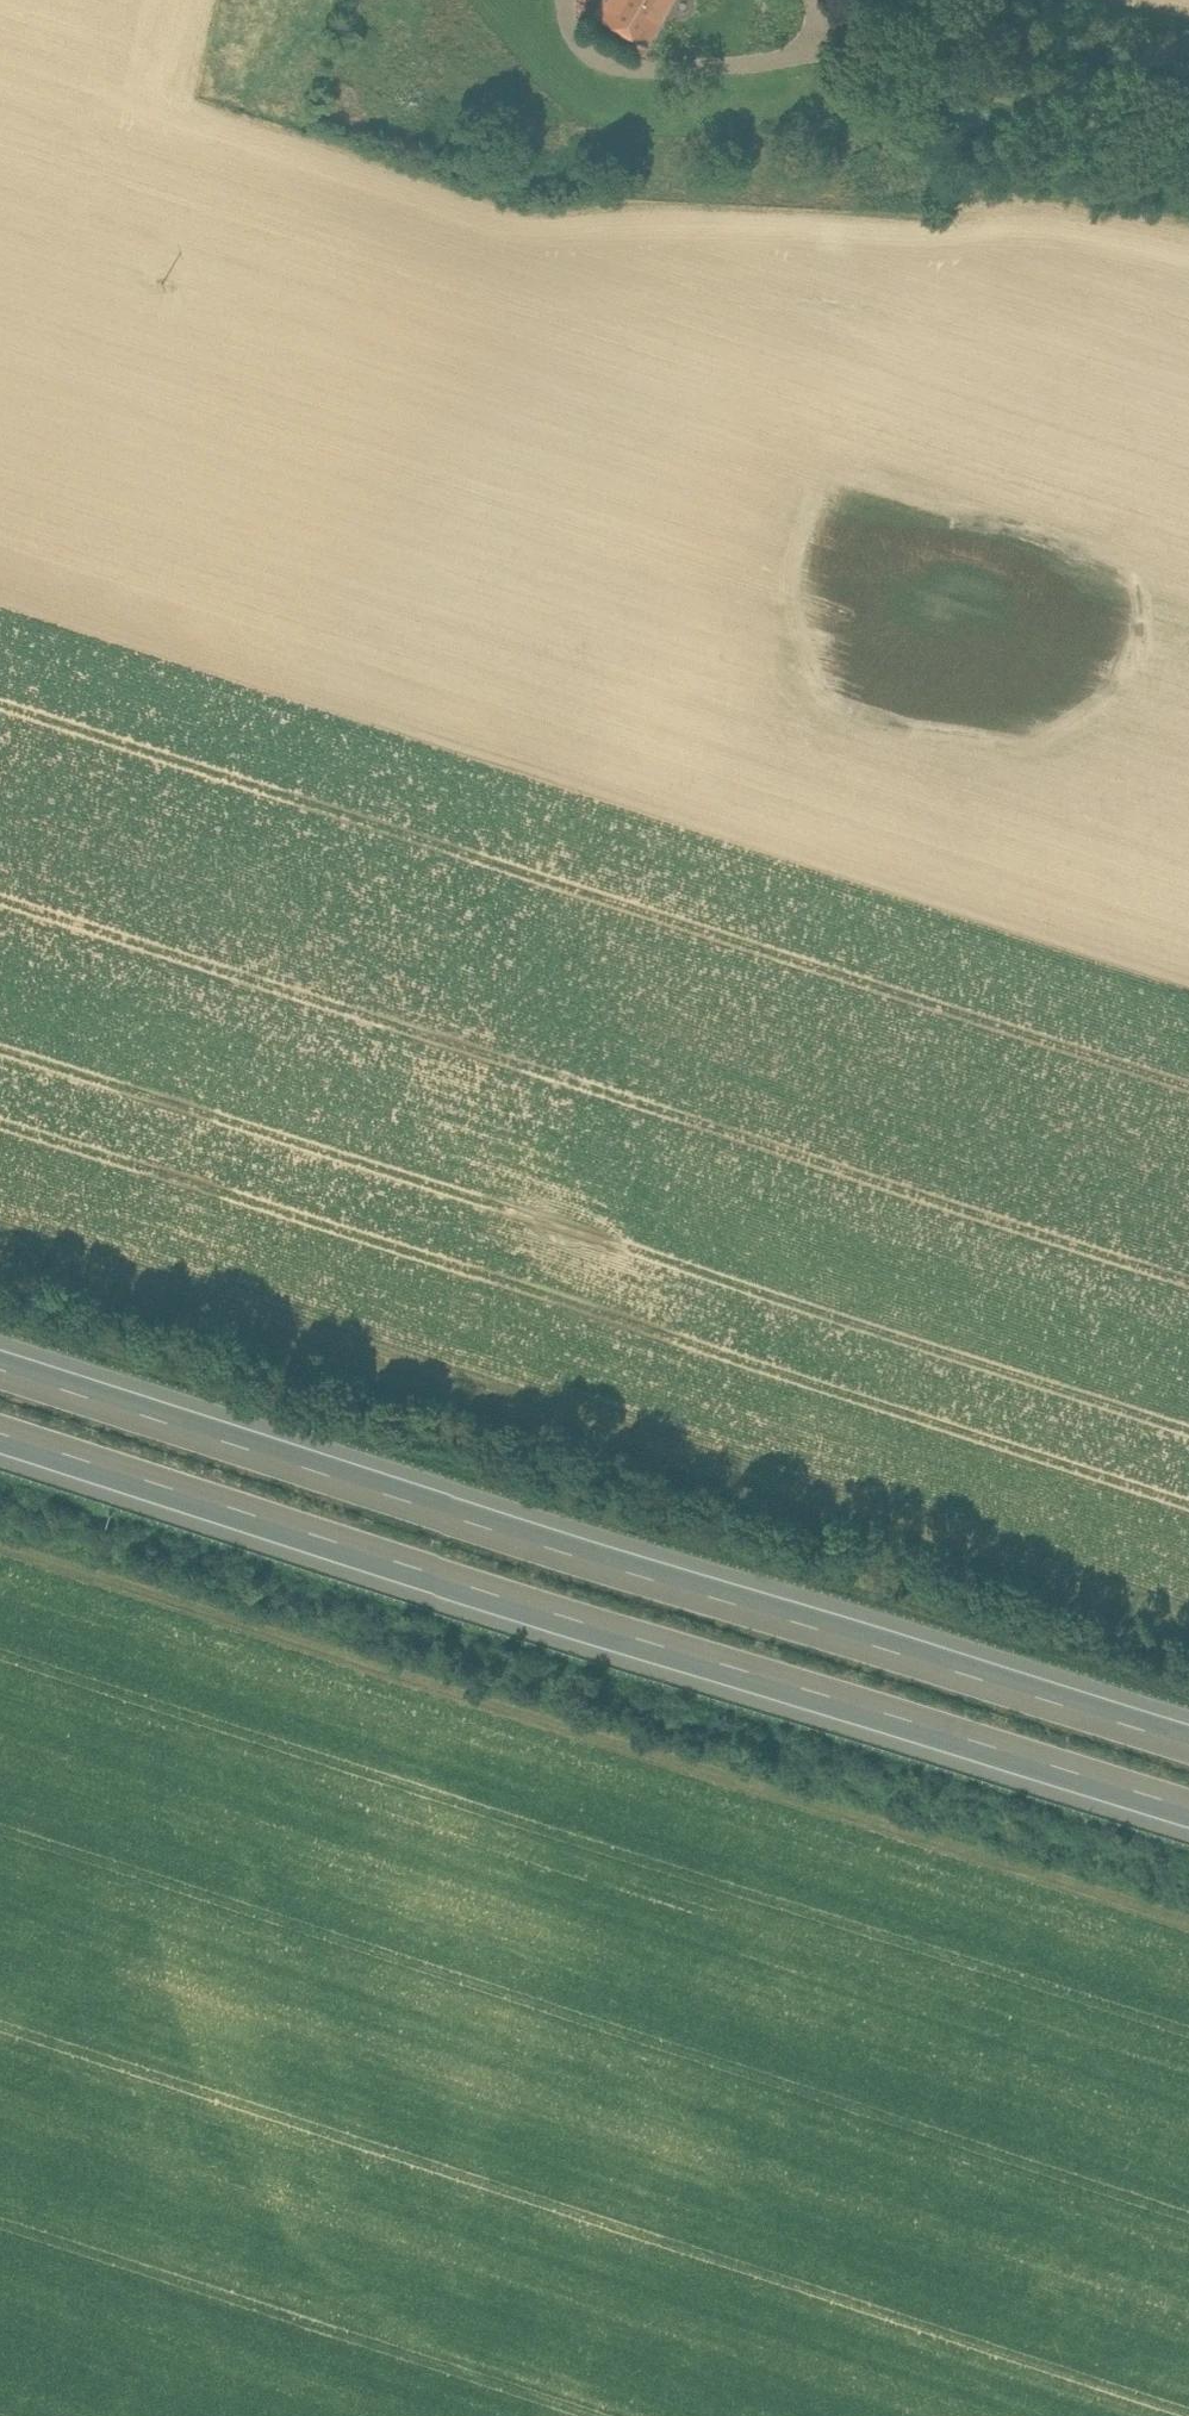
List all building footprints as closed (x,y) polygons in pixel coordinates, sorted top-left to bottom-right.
[(595,13),(646,42),(670,0),(602,0),(595,13)]
